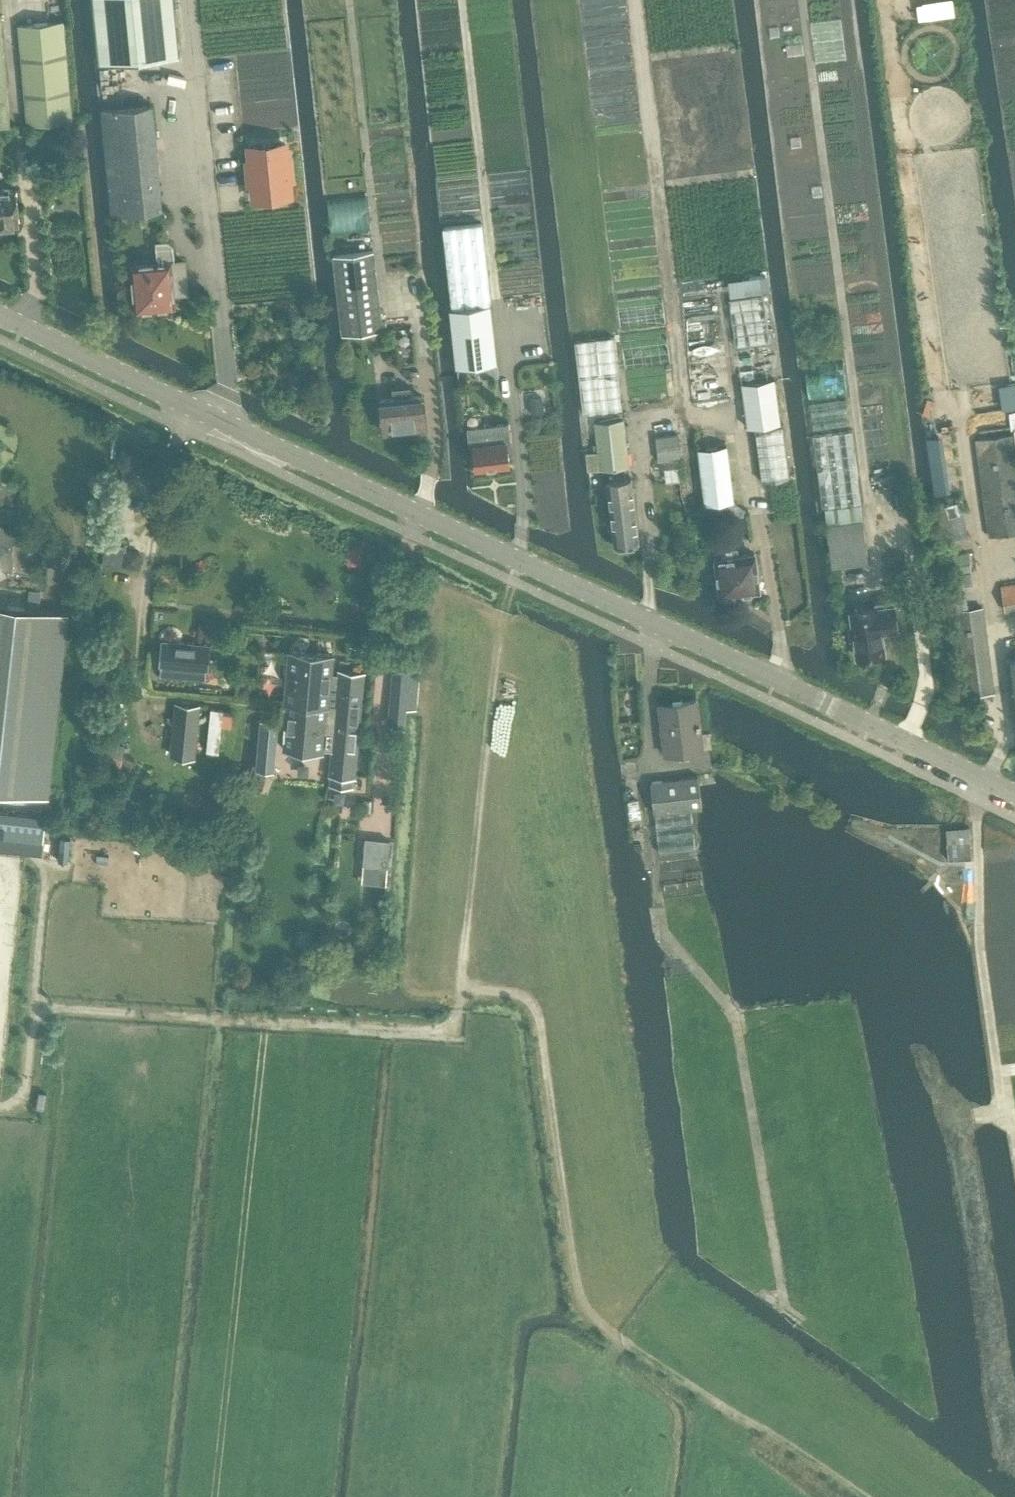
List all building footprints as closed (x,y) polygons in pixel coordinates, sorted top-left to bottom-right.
[(99,63),(181,54),(175,0),(93,0),(99,63)] [(16,23),(26,123),(71,118),(60,18),(16,23)] [(2,126),(9,125),(0,28),(0,126),(2,126)] [(103,109),(104,126),(114,213),(162,208),(151,104),(103,109)] [(253,159),(248,159),(251,186),(255,185),(257,200),(288,196),(287,182),(291,182),(289,155),(284,156),(282,142),(251,145),(253,159)] [(0,220),(0,226),(21,225),(19,188),(0,189),(0,220)] [(450,309),(456,366),(496,362),(481,223),(444,227),(453,309),(450,309)] [(176,260),(174,245),(168,239),(159,240),(161,262),(135,264),(139,306),(143,306),(146,310),(152,309),(156,305),(176,303),(175,290),(189,289),(186,259),(176,260)] [(335,253),(344,332),(384,328),(375,248),(335,253)] [(766,275),(743,278),(745,294),(769,291),(767,275),(766,275)] [(735,346),(770,341),(764,294),(729,298),(735,346)] [(583,413),(623,409),(614,336),(575,341),(583,413)] [(744,382),(750,427),(781,422),(775,378),(744,382)] [(381,397),(385,431),(428,426),(424,393),(413,394),(412,384),(393,386),(394,396),(381,397)] [(528,400),(529,412),(546,410),(544,398),(528,400)] [(845,399),(810,404),(813,428),(848,424),(845,399)] [(587,452),(589,470),(629,465),(623,417),(596,420),(600,450),(587,452)] [(475,442),(478,466),(509,463),(507,449),(510,449),(507,421),(467,426),(469,442),(475,442)] [(754,429),(761,482),(787,478),(780,425),(754,429)] [(812,435),(822,506),(860,501),(851,430),(812,435)] [(990,538),(1014,535),(1014,446),(1013,434),(976,440),(990,538)] [(654,438),(656,459),(679,456),(677,435),(654,438)] [(697,448),(704,504),(732,501),(726,445),(697,448)] [(608,478),(615,544),(640,541),(633,476),(608,478)] [(826,524),(830,563),(866,559),(862,520),(826,524)] [(9,569),(10,544),(0,537),(0,573),(9,569)] [(716,558),(722,596),(724,596),(728,598),(733,598),(736,595),(762,591),(756,553),(738,556),(737,547),(725,549),(726,557),(716,558)] [(104,549),(103,563),(134,567),(139,563),(140,553),(126,551),(104,549)] [(964,552),(953,554),(955,572),(967,571),(964,552)] [(965,583),(951,585),(955,613),(958,612),(969,697),(977,696),(995,694),(983,609),(968,611),(965,583)] [(1006,614),(1014,612),(1014,585),(1002,588),(1006,614)] [(852,625),(850,626),(851,638),(854,638),(856,656),(872,654),(874,654),(875,654),(880,653),(881,653),(883,652),(884,652),(881,630),(884,630),(895,628),(897,628),(894,605),(893,599),(874,602),(875,607),(852,611),(853,623),(852,623),(852,625)] [(0,605),(0,791),(48,796),(68,612),(0,605)] [(207,669),(208,667),(210,645),(210,644),(161,640),(159,665),(161,665),(160,675),(205,679),(205,669),(207,669)] [(285,662),(284,670),(287,673),(284,701),(287,701),(287,700),(327,704),(330,673),(331,673),(333,654),(289,650),(288,660),(285,662)] [(1006,662),(1014,723),(1014,661),(1006,662)] [(332,750),(329,773),(331,773),(330,783),(351,785),(352,775),(354,775),(363,672),(339,670),(339,674),(340,674),(333,750),(332,750)] [(287,701),(283,748),(322,751),(322,749),(332,750),(333,750),(340,674),(339,674),(331,673),(330,673),(327,704),(287,700),(287,701)] [(160,677),(148,677),(152,687),(159,688),(160,677)] [(659,703),(665,754),(704,749),(697,699),(659,703)] [(158,702),(156,719),(174,720),(171,754),(194,756),(199,705),(176,703),(176,704),(158,702)] [(404,706),(404,705),(393,704),(391,725),(403,726),(404,706)] [(211,709),(207,752),(219,753),(221,725),(229,726),(230,714),(222,713),(222,710),(211,709)] [(261,721),(256,769),(272,771),(276,723),(261,721)] [(691,809),(702,808),(698,775),(650,781),(659,852),(695,848),(691,809)] [(43,841),(46,816),(0,811),(0,836),(43,841)] [(946,828),(948,858),(972,856),(970,826),(946,828)] [(61,837),(58,860),(68,861),(70,838),(61,837)] [(365,838),(363,864),(379,865),(378,877),(386,878),(389,840),(365,838)]
